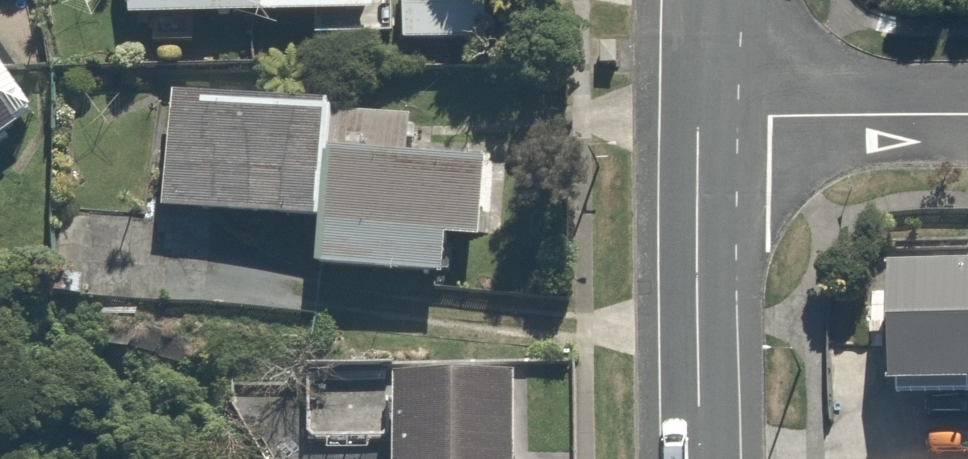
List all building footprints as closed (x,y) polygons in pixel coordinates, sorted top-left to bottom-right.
[(137,26),(388,21),(387,0),(136,0),(137,26)] [(411,54),(498,55),(499,0),(412,0),(411,54)] [(31,134),(0,93),(0,157),(31,134)] [(175,106),(167,221),(329,233),(326,278),(457,287),(460,251),(498,254),(505,157),(420,151),(422,123),(175,106)] [(900,289),(904,406),(967,404),(967,287),(900,289)] [(529,378),(402,383),(405,458),(532,458),(529,378)]
